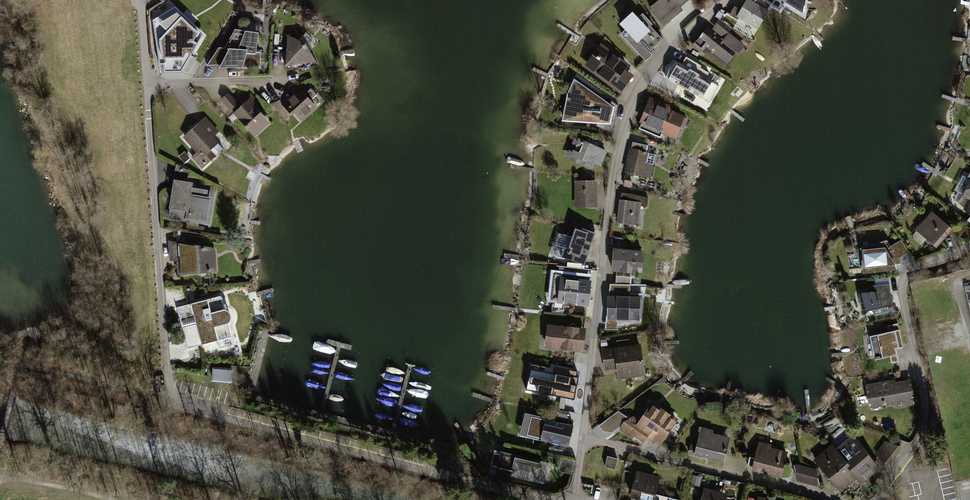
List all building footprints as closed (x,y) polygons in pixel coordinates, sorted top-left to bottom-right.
[(686,0),(663,0),(647,13),(663,31),(692,8),(686,0)] [(787,10),(794,0),(772,0),(787,10)] [(769,14),(748,1),(741,14),(734,10),(729,19),(737,24),(732,32),(752,44),(769,14)] [(177,15),(153,27),(172,74),(186,66),(181,52),(194,45),(177,15)] [(642,17),(619,38),(641,61),(664,40),(642,17)] [(713,30),(708,26),(690,47),(701,56),(706,51),(726,68),(736,56),(739,59),(747,49),(718,24),(713,30)] [(258,36),(235,30),(225,48),(218,48),(209,67),(262,70),(263,54),(255,53),(258,36)] [(307,47),(289,37),(286,69),(320,64),(307,47)] [(629,70),(600,49),(584,70),(621,98),(635,80),(627,74),(629,70)] [(705,69),(685,58),(669,87),(701,105),(712,85),(700,78),(705,69)] [(614,108),(574,81),(567,95),(562,122),(610,125),(614,108)] [(318,107),(298,88),(273,108),(286,123),(293,116),(302,122),(318,107)] [(276,122),(250,97),(239,108),(229,96),(220,104),(231,115),(255,141),(276,122)] [(672,106),(650,97),(637,130),(663,141),(665,136),(680,142),(689,120),(669,112),(672,106)] [(230,147),(205,120),(182,141),(208,167),(230,147)] [(608,151),(576,137),(565,163),(597,176),(608,151)] [(655,154),(628,149),(623,177),(650,182),(655,154)] [(218,190),(176,167),(169,221),(211,228),(218,190)] [(952,205),(969,216),(969,176),(952,205)] [(598,182),(574,182),(575,210),(598,210),(598,182)] [(647,199),(621,195),(617,227),(642,230),(647,199)] [(952,231),(932,214),(915,234),(935,251),(952,231)] [(595,234),(569,226),(559,260),(585,268),(595,234)] [(888,241),(858,250),(862,281),(895,277),(897,262),(909,256),(901,243),(891,247),(888,241)] [(213,248),(172,243),(177,277),(216,273),(213,248)] [(644,252),(613,250),(611,275),(634,277),(635,272),(642,272),(644,252)] [(855,255),(842,256),(844,270),(856,269),(855,255)] [(593,277),(562,278),(563,308),(587,307),(588,304),(594,304),(593,277)] [(890,286),(868,288),(869,296),(860,296),(861,314),(871,313),(872,316),(884,315),(884,312),(892,311),(890,286)] [(615,300),(608,300),(608,326),(635,325),(634,300),(630,300),(630,288),(615,289),(615,300)] [(222,296),(176,308),(189,354),(234,342),(222,296)] [(889,333),(900,332),(899,325),(888,327),(889,333)] [(587,331),(546,327),(543,352),(585,356),(587,331)] [(899,336),(878,340),(883,361),(904,357),(899,336)] [(645,379),(641,346),(602,350),(605,374),(615,373),(615,382),(645,379)] [(233,369),(213,368),(212,383),(232,384),(233,369)] [(565,377),(560,376),(555,405),(575,408),(580,376),(566,374),(565,377)] [(898,380),(866,385),(870,410),(894,406),(895,411),(914,408),(911,383),(898,385),(898,380)] [(640,422),(633,417),(622,433),(643,446),(647,440),(663,450),(680,423),(652,404),(640,422)] [(567,423),(548,418),(542,440),(565,446),(569,434),(576,435),(580,420),(568,417),(567,423)] [(714,433),(698,429),(691,463),(723,470),(729,440),(714,437),(714,433)] [(832,450),(814,465),(840,497),(855,485),(860,491),(883,472),(854,436),(834,453),(832,450)] [(885,442),(876,454),(886,468),(901,449),(885,442)] [(788,452),(758,445),(752,473),(781,479),(788,452)] [(555,464),(494,450),(488,472),(549,487),(555,464)] [(575,460),(562,457),(559,471),(572,474),(575,460)] [(817,470),(796,466),(793,483),(814,487),(817,470)] [(636,474),(630,499),(655,499),(655,498),(659,479),(636,474)] [(704,492),(701,499),(727,499),(728,498),(704,492)]
